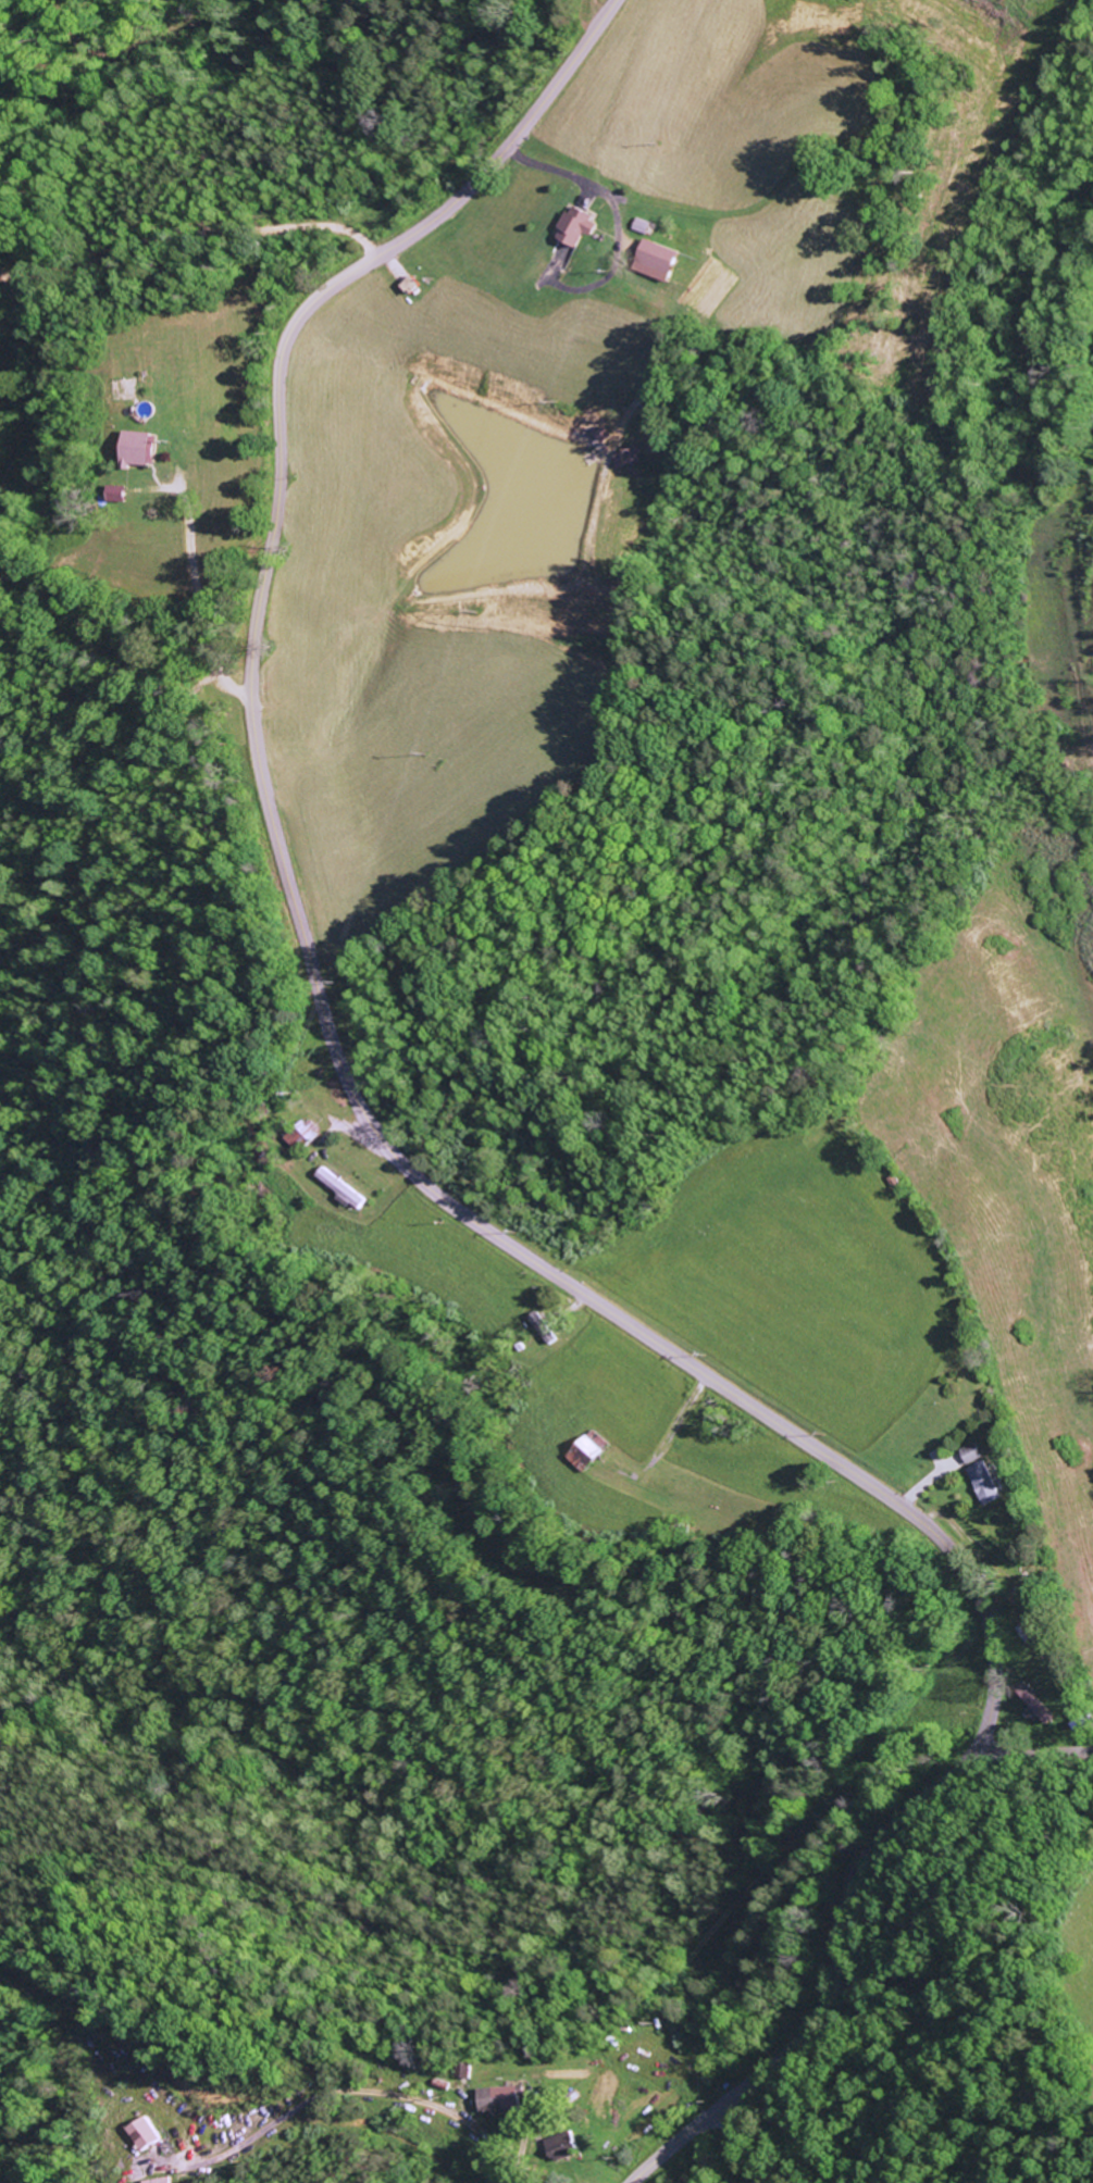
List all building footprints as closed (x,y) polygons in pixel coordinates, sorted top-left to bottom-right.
[(594,239),(603,224),(575,209),(558,240),(579,252),(588,235),(594,239)] [(672,284),(681,253),(647,242),(637,274),(672,284)] [(153,432),(119,431),(118,468),(126,468),(126,464),(153,465),(153,432)] [(362,1211),(368,1203),(337,1178),(331,1186),(362,1211)] [(584,1475),(610,1448),(593,1432),(568,1459),(584,1475)] [(966,1466),(983,1460),(978,1445),(961,1451),(966,1466)] [(967,1471),(985,1508),(1003,1500),(986,1463),(967,1471)] [(1047,1727),(1055,1720),(1027,1687),(1018,1694),(1047,1727)] [(461,2080),(474,2081),(476,2064),(463,2063),(461,2080)] [(528,2098),(527,2088),(482,2091),(483,2116),(523,2114),(522,2098),(528,2098)] [(126,2128),(138,2154),(157,2145),(145,2120),(126,2128)] [(547,2141),(553,2163),(579,2156),(573,2134),(547,2141)]
